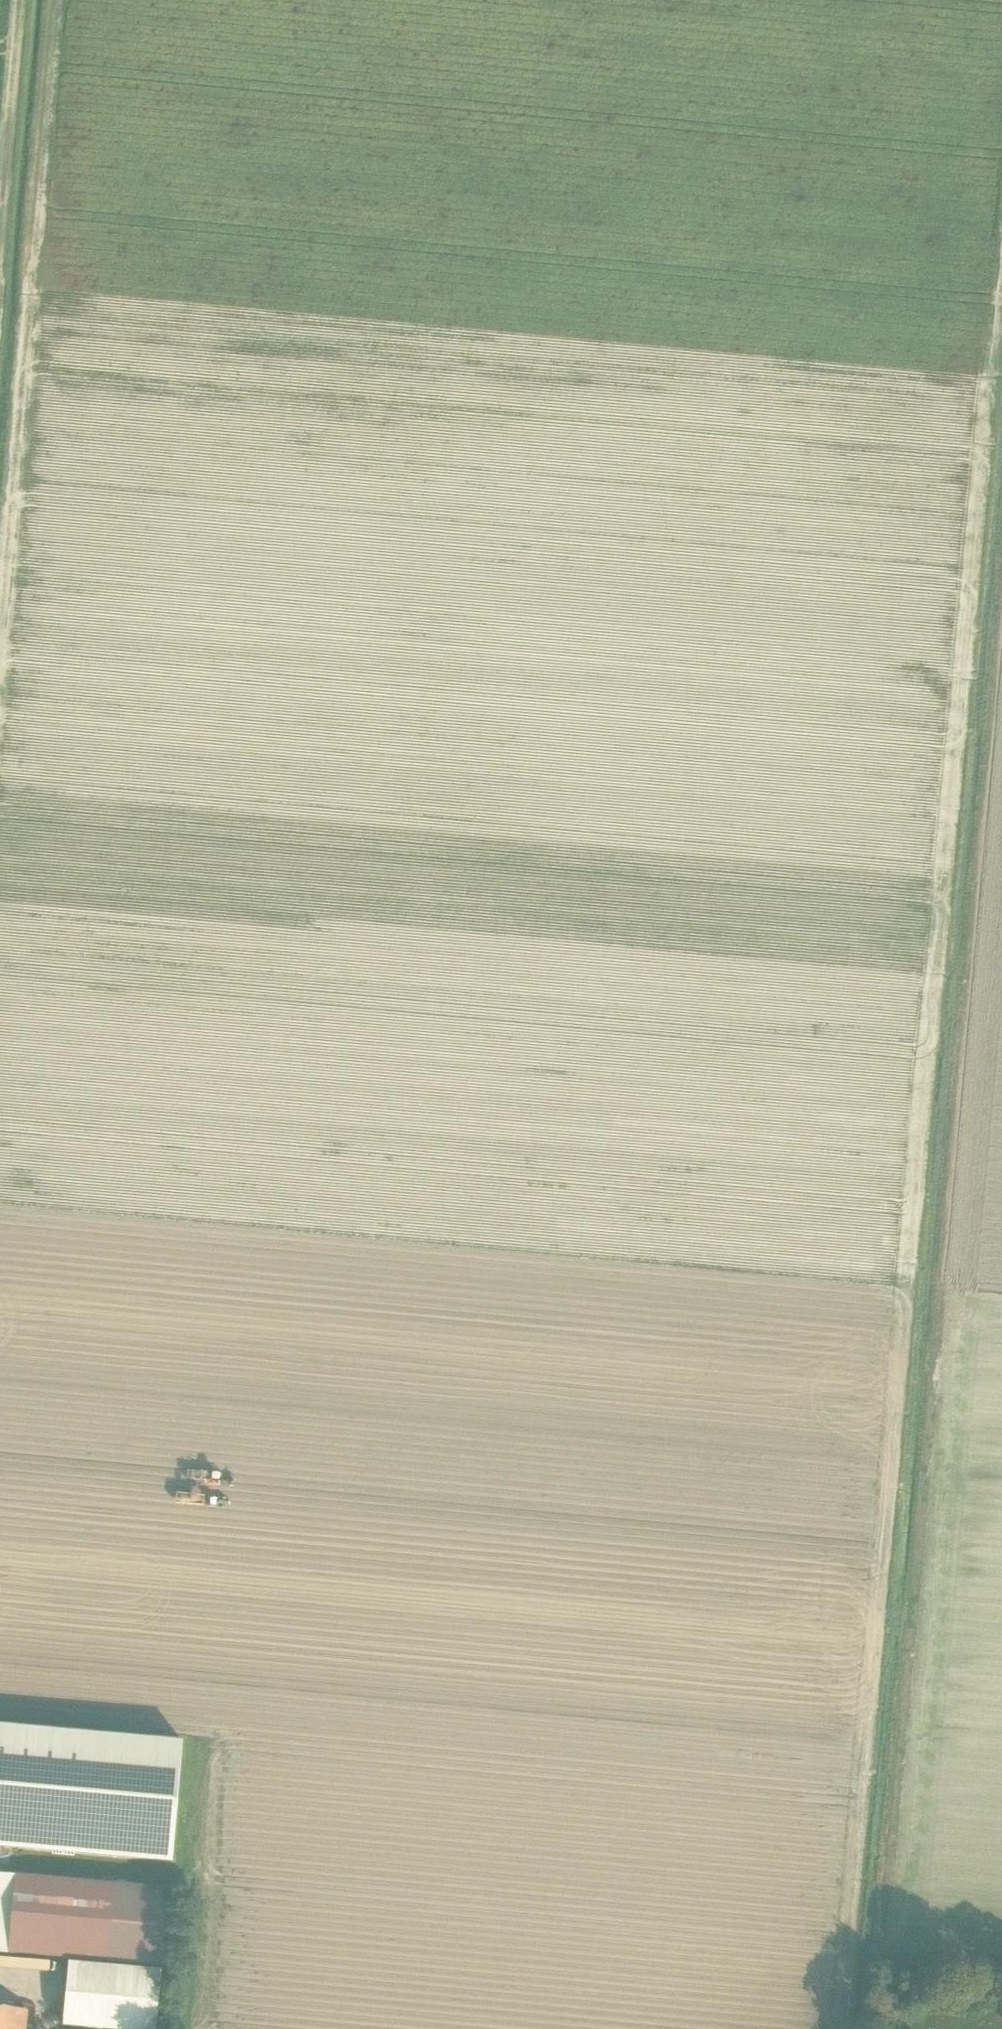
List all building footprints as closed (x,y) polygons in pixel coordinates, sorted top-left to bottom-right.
[(174,1859),(184,1738),(0,1724),(0,1845),(174,1859)] [(164,1963),(171,1886),(0,1872),(0,1950),(164,1963)] [(65,2025),(113,2028),(158,2028),(163,1968),(71,1960),(65,2025)] [(0,2006),(0,2028),(26,2028),(28,2008),(0,2006)]
